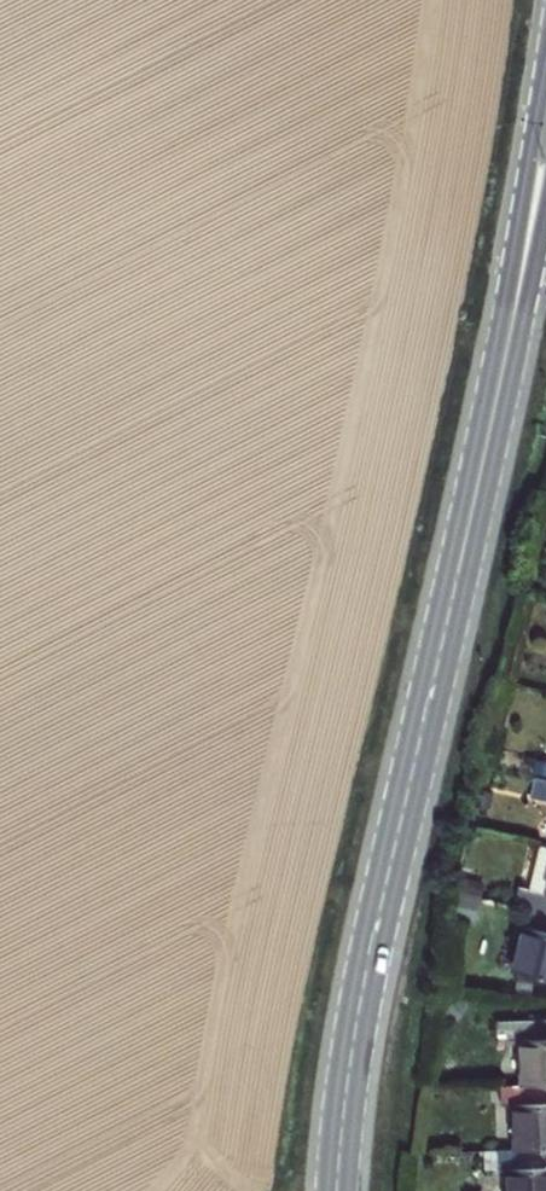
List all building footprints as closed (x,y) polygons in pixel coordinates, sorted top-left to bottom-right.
[(536,761),(533,771),(545,775),(545,763),(536,761)] [(521,782),(535,786),(537,777),(523,774),(521,782)] [(537,777),(535,786),(532,798),(545,801),(545,780),(537,777)] [(543,845),(533,890),(519,886),(515,903),(532,907),(545,911),(545,846),(543,845)] [(532,907),(527,928),(524,927),(513,970),(545,978),(545,911),(532,907)] [(499,1022),(500,1042),(521,1041),(522,1084),(545,1084),(545,1020),(499,1022)] [(501,1086),(501,1107),(514,1106),(516,1150),(545,1148),(545,1084),(522,1084),(501,1086)] [(499,1150),(500,1170),(507,1170),(508,1190),(545,1190),(545,1166),(545,1148),(516,1150),(499,1150)]
